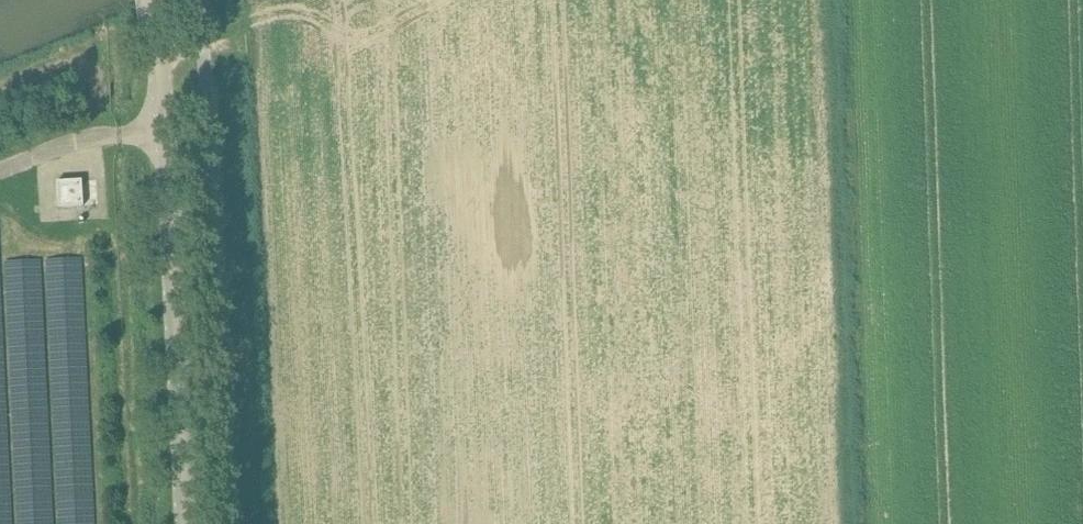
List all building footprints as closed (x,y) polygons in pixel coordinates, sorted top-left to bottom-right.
[(62,180),(57,181),(59,208),(63,207),(84,206),(82,179),(62,180)]
